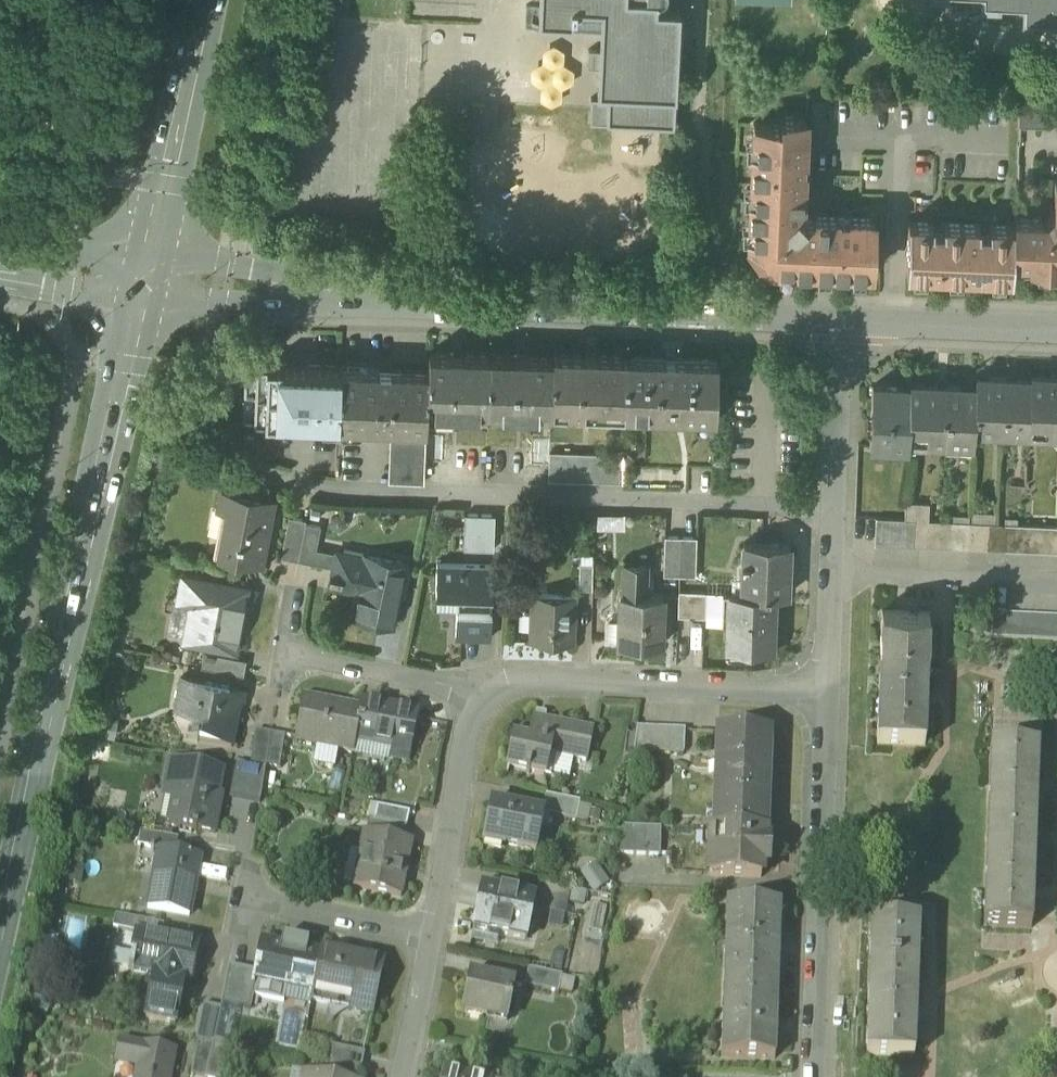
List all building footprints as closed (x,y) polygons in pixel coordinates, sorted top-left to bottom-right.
[(539,29),(601,32),(598,98),(598,99),(608,100),(607,123),(624,124),(659,126),(675,127),(679,41),(662,40),(663,23),(655,23),(656,1),(659,1),(663,0),(540,0),(539,29)] [(983,11),(1000,12),(1000,7),(1026,8),(1025,28),(1042,29),(1042,23),(1056,24),(1056,0),(984,0),(983,11)] [(1029,62),(1003,61),(1002,76),(1028,78),(1029,62)] [(608,100),(598,99),(598,98),(592,97),(591,122),(607,123),(608,100)] [(472,103),(472,124),(496,124),(495,103),(472,103)] [(1054,106),(1021,105),(1020,127),(1053,128),(1054,106)] [(751,206),(799,212),(799,204),(803,204),(805,169),(803,169),(803,159),(805,159),(807,118),(781,117),(781,125),(755,124),(751,206)] [(1056,180),(1055,213),(1048,219),(1016,218),(1015,227),(1014,261),(1030,262),(1030,266),(1056,267),(1056,180)] [(799,212),(751,206),(749,243),(749,244),(771,268),(772,268),(805,269),(807,221),(799,212)] [(807,221),(805,269),(873,272),(875,220),(850,219),(850,221),(839,220),(839,218),(815,217),(815,221),(807,221)] [(959,276),(963,224),(909,222),(907,274),(959,276)] [(963,224),(959,276),(1013,279),(1014,261),(1015,227),(963,224)] [(444,354),(430,353),(429,371),(427,414),(488,416),(488,410),(490,355),(478,355),(461,354),(444,354)] [(628,356),(554,353),(554,357),(552,410),(625,413),(628,356)] [(554,357),(490,355),(488,410),(552,411),(552,410),(554,357)] [(670,415),(672,358),(628,356),(625,413),(670,415)] [(672,358),(670,415),(716,416),(719,360),(672,358)] [(341,368),(246,364),(243,420),(339,424),(341,368)] [(429,371),(341,368),(339,424),(341,424),(341,419),(367,420),(367,425),(390,426),(390,421),(425,422),(425,428),(427,428),(427,414),(429,371)] [(1031,377),(1031,380),(1032,381),(1029,433),(1056,434),(1056,379),(1031,377)] [(1004,379),(977,378),(976,389),(977,389),(975,430),(1002,431),(1004,379)] [(1031,380),(1004,379),(1002,431),(1029,433),(1032,381),(1031,380)] [(949,387),(911,385),(911,388),(908,440),(909,440),(945,442),(948,388),(949,387)] [(911,388),(873,387),(870,446),(909,448),(909,440),(908,440),(911,388)] [(948,388),(945,442),(974,443),(975,430),(977,389),(976,389),(948,388)] [(337,432),(299,431),(298,456),(311,456),(310,469),(336,470),(337,432)] [(426,439),(391,438),(389,482),(425,483),(426,439)] [(577,453),(550,452),(549,480),(576,481),(577,453)] [(624,455),(583,453),(582,482),(623,483),(624,455)] [(273,500),(223,490),(219,510),(227,512),(218,557),(262,566),(265,546),(263,546),(273,500)] [(952,522),(929,521),(930,504),(906,503),(905,520),(915,521),(914,547),(951,548),(952,522)] [(494,546),(494,512),(464,512),(464,546),(494,546)] [(307,520),(289,517),(281,558),(299,561),(306,524),(307,520)] [(905,520),(876,518),(875,545),(914,547),(915,521),(905,520)] [(970,523),(952,522),(951,548),(969,549),(970,523)] [(989,524),(970,523),(969,549),(988,550),(989,524)] [(321,528),(306,524),(299,561),(314,564),(321,528)] [(1007,525),(989,524),(988,550),(1006,551),(1007,525)] [(1007,525),(1006,551),(1056,553),(1056,527),(1007,525)] [(682,537),(666,537),(664,576),(680,576),(682,537)] [(698,538),(682,537),(680,576),(696,577),(698,538)] [(790,545),(745,544),(745,561),(743,561),(743,564),(745,564),(744,594),(776,595),(789,596),(790,545)] [(593,587),(593,553),(581,553),(581,587),(593,587)] [(410,564),(366,555),(365,559),(338,554),(334,576),(331,575),(330,579),(342,581),(342,579),(360,583),(353,618),(393,627),(401,586),(405,587),(410,564)] [(436,564),(436,591),(491,591),(491,564),(436,564)] [(647,566),(625,565),(624,594),(621,594),(619,644),(662,645),(664,595),(646,595),(647,566)] [(247,588),(183,577),(178,600),(196,603),(188,641),(235,650),(247,588)] [(693,592),(680,591),(679,617),(692,618),(693,592)] [(708,593),(693,592),(692,618),(706,618),(708,593)] [(744,594),(730,594),(728,648),(774,650),(776,595),(744,594)] [(575,596),(533,595),(532,641),(574,642),(575,596)] [(882,677),(930,679),(934,611),(885,609),(882,677)] [(992,616),(991,639),(1056,642),(1056,619),(992,616)] [(247,661),(204,653),(201,668),(244,676),(247,661)] [(930,679),(882,677),(878,744),(927,746),(930,679)] [(244,690),(182,678),(176,709),(190,712),(185,740),(233,749),(244,690)] [(361,712),(303,701),(295,741),(354,753),(356,742),(355,742),(361,712)] [(419,715),(362,704),(361,712),(355,742),(356,742),(394,750),(392,758),(410,762),(419,715)] [(114,737),(116,717),(94,715),(92,734),(114,737)] [(581,728),(535,719),(530,742),(514,739),(508,769),(527,773),(526,775),(530,776),(531,774),(547,777),(551,756),(574,761),(577,749),(581,728)] [(594,731),(581,728),(577,749),(590,751),(594,731)] [(684,734),(635,732),(634,755),(683,756),(684,734)] [(272,735),(257,733),(251,766),(266,769),(267,767),(272,735)] [(716,784),(767,787),(769,735),(718,733),(716,784)] [(286,737),(272,735),(267,767),(281,769),(286,737)] [(988,839),(1036,841),(1038,749),(991,748),(988,839)] [(590,751),(577,749),(574,761),(588,764),(590,751)] [(222,773),(172,763),(167,791),(181,794),(175,827),(194,830),(193,832),(197,832),(197,831),(215,834),(221,806),(216,805),(222,773)] [(266,769),(251,766),(246,801),(261,803),(266,769)] [(767,787),(716,784),(715,831),(766,833),(767,787)] [(581,803),(547,796),(544,810),(566,814),(565,820),(577,822),(581,803)] [(544,816),(492,805),(483,845),(505,849),(505,847),(536,854),(544,816)] [(410,813),(377,806),(374,822),(406,829),(410,813)] [(374,822),(370,821),(367,835),(404,842),(407,829),(374,822)] [(662,830),(625,829),(620,857),(661,858),(662,830)] [(766,833),(715,831),(714,852),(711,852),(710,878),(762,880),(762,869),(769,869),(770,843),(765,843),(766,833)] [(179,840),(141,833),(138,848),(159,851),(160,849),(176,852),(179,840)] [(367,835),(366,835),(362,854),(368,855),(365,871),(362,889),(354,887),(354,889),(403,899),(410,862),(408,862),(411,844),(404,842),(367,835)] [(1036,841),(988,839),(986,928),(1033,929),(1036,841)] [(176,852),(160,849),(159,851),(148,910),(190,918),(201,857),(176,852)] [(596,864),(582,872),(593,892),(607,885),(596,864)] [(572,890),(547,885),(544,898),(569,903),(572,890)] [(535,901),(482,890),(473,931),(526,942),(535,901)] [(723,966),(778,967),(781,907),(732,905),(731,932),(725,932),(723,966)] [(165,926),(116,917),(114,930),(137,934),(162,939),(165,926)] [(63,948),(78,952),(86,922),(71,918),(63,948)] [(869,992),(917,993),(920,925),(872,923),(869,992)] [(162,939),(137,934),(129,973),(133,974),(135,964),(156,968),(146,1020),(176,1026),(185,982),(191,983),(198,946),(162,939)] [(321,957),(263,945),(254,992),(311,1004),(314,990),(321,957)] [(365,959),(323,950),(321,957),(314,990),(354,998),(351,1011),(373,1016),(385,961),(365,957),(365,959)] [(778,967),(723,966),(722,1013),(777,1015),(778,967)] [(563,977),(529,970),(526,988),(560,994),(563,977)] [(516,986),(470,976),(463,1014),(508,1023),(516,986)] [(917,993),(869,992),(867,1057),(915,1059),(917,993)] [(221,1009),(205,1006),(197,1043),(199,1044),(214,1047),(215,1042),(221,1009)] [(237,1012),(222,1008),(221,1009),(215,1042),(230,1046),(235,1047),(237,1036),(232,1035),(237,1012)] [(282,1041),(294,1043),(299,1013),(287,1011),(282,1041)] [(777,1015),(722,1013),(721,1036),(728,1036),(727,1059),(775,1060),(777,1015)] [(119,1042),(115,1065),(116,1065),(117,1063),(139,1068),(137,1076),(170,1076),(175,1053),(119,1042)] [(215,1042),(214,1047),(207,1076),(222,1076),(230,1046),(215,1042)] [(199,1044),(191,1076),(207,1076),(214,1047),(199,1044)] [(364,1059),(328,1052),(325,1065),(361,1072),(364,1059)]
